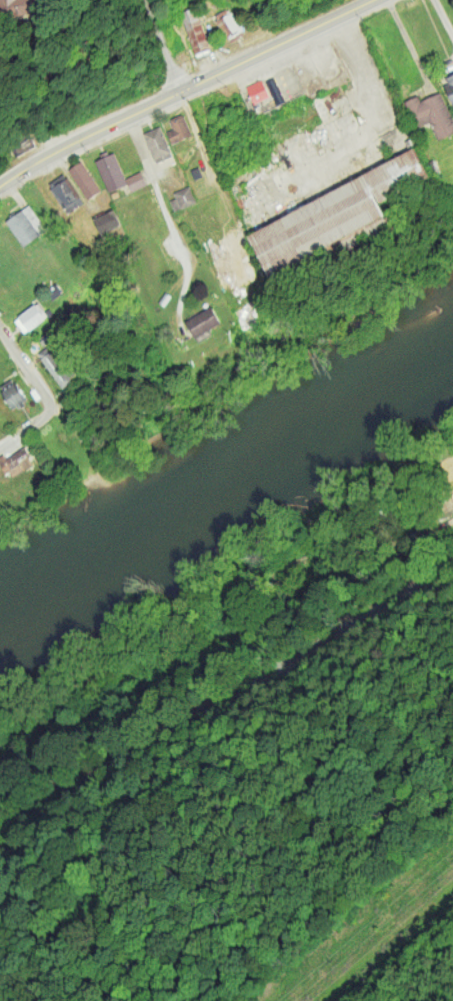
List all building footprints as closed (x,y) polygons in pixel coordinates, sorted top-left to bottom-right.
[(36,0),(0,0),(0,17),(38,9),(36,0)] [(210,49),(194,55),(181,13),(195,7),(210,49)] [(226,41),(242,31),(229,12),(215,24),(226,41)] [(445,80),(447,86),(444,88),(452,108),(452,107),(452,76),(445,80)] [(260,81),(268,98),(253,104),(245,88),(260,81)] [(438,94),(452,128),(452,133),(438,141),(430,123),(416,128),(403,103),(416,96),(420,103),(438,94)] [(181,117),(190,136),(170,145),(165,133),(173,130),(169,121),(181,117)] [(158,127),(171,158),(153,166),(142,135),(158,127)] [(35,146),(31,138),(19,144),(23,152),(35,146)] [(413,147),(245,236),(274,290),(442,200),(413,147)] [(95,163),(112,154),(127,184),(108,192),(95,163)] [(68,171),(80,163),(99,189),(86,198),(68,171)] [(68,213),(84,202),(63,172),(47,184),(68,213)] [(174,193),(180,209),(196,202),(188,186),(174,193)] [(23,247),(47,230),(29,204),(5,220),(23,247)] [(94,218),(114,209),(121,224),(101,234),(94,218)] [(165,293),(171,298),(162,307),(157,303),(165,293)] [(24,334),(45,317),(34,303),(13,320),(24,334)] [(246,303),(252,311),(238,321),(232,313),(246,303)] [(220,323),(193,338),(185,321),(209,307),(220,323)] [(42,357),(60,389),(74,380),(56,349),(42,357)] [(12,409),(26,401),(13,378),(0,385),(0,388),(12,409)] [(24,446),(0,459),(0,460),(8,476),(33,464),(24,446)]
